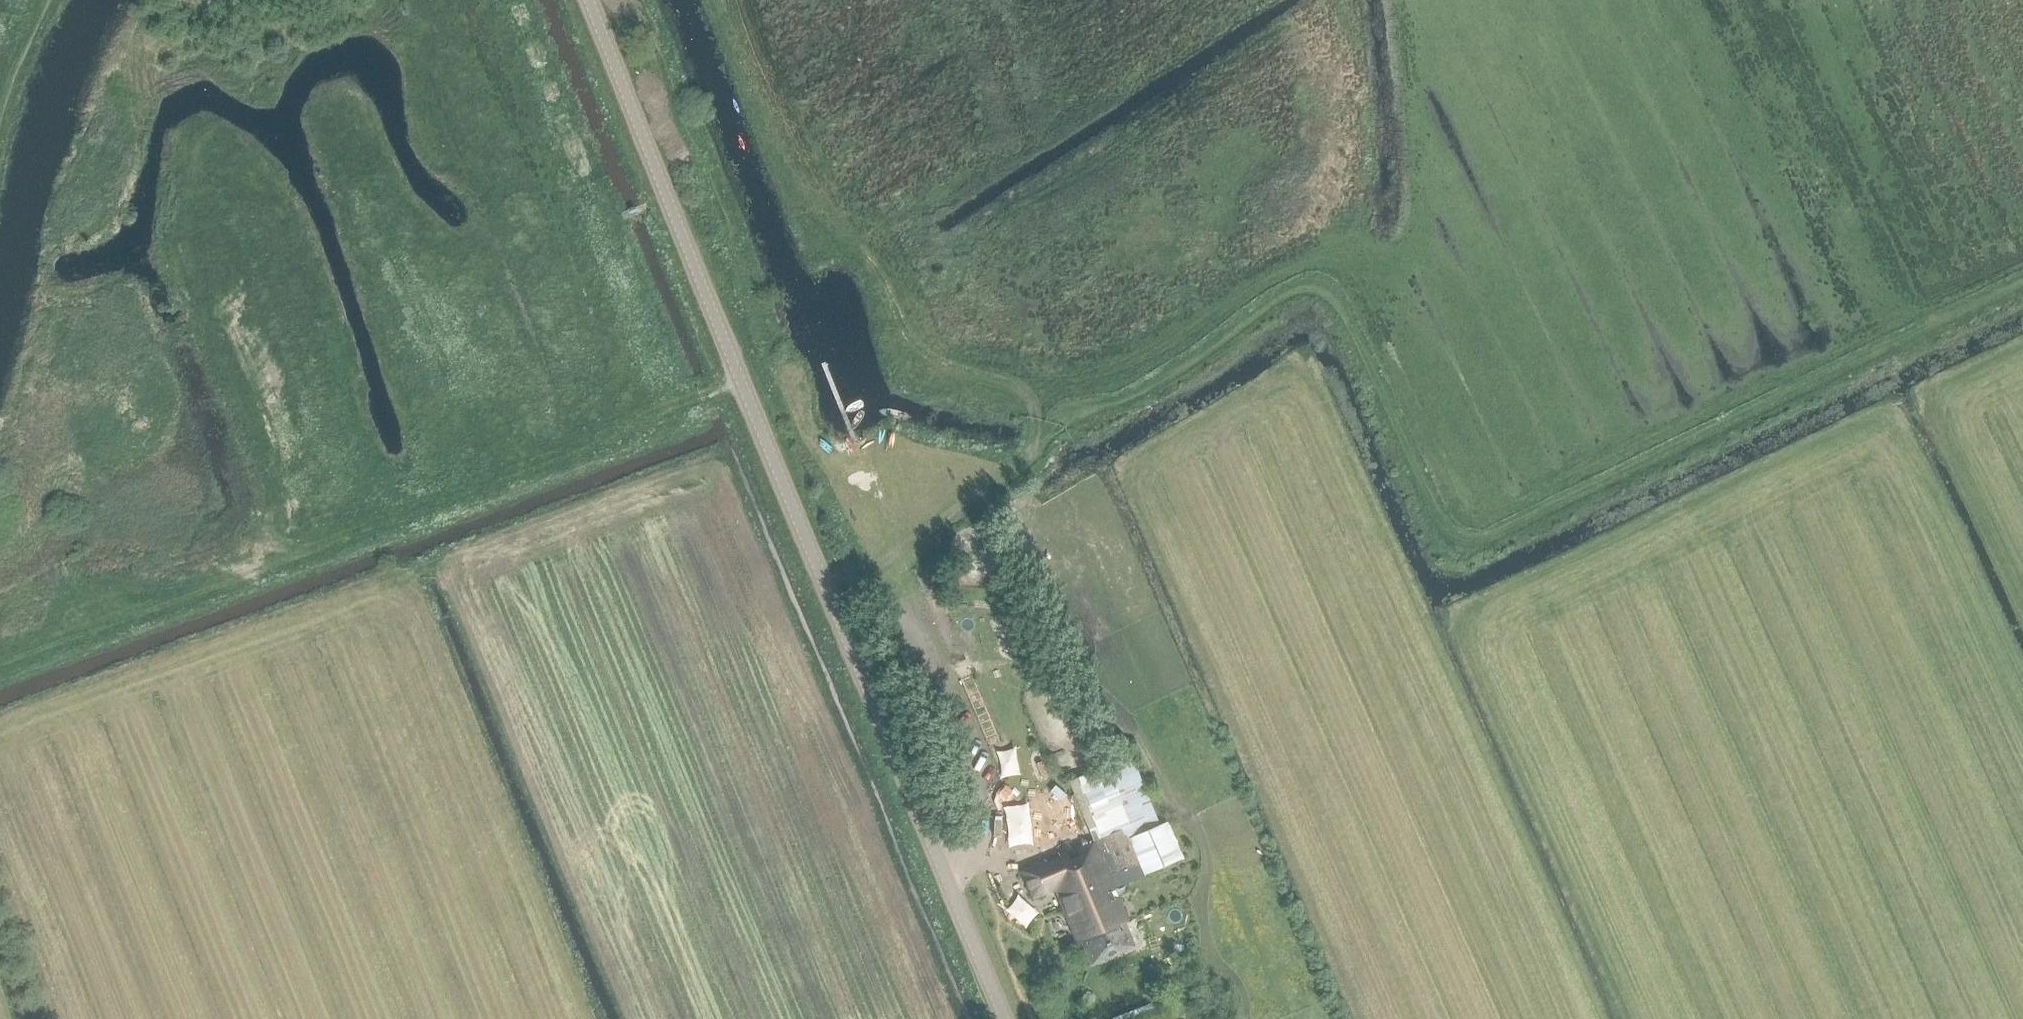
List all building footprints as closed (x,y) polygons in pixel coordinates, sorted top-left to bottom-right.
[(1042,862),(1021,871),(1032,897),(1055,888),(1078,943),(1082,941),(1084,946),(1091,963),(1130,946),(1121,925),(1127,922),(1116,896),(1114,891),(1113,888),(1108,874),(1138,862),(1144,876),(1182,860),(1166,823),(1160,825),(1131,755),(1068,781),(1087,826),(1099,820),(1096,814),(1121,804),(1130,825),(1093,840),(1071,850),(1066,852),(1058,855),(1059,858),(1044,865),(1042,862)] [(1068,786),(1052,792),(1054,798),(1070,793),(1068,786)]
